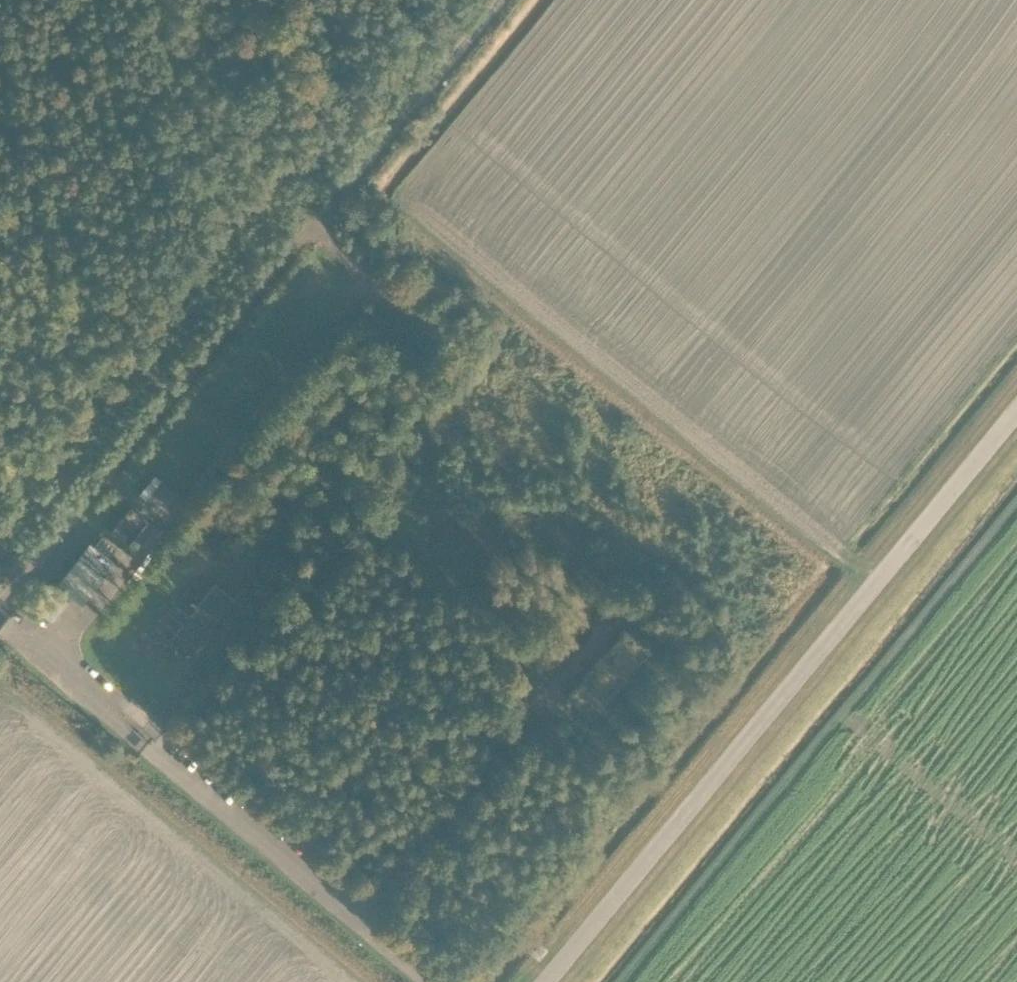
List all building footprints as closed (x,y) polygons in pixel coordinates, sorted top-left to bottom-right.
[(145,524),(127,510),(108,534),(125,548),(145,524)] [(113,564),(89,545),(55,587),(79,606),(113,564)] [(191,616),(173,602),(155,626),(190,653),(233,598),(216,584),(191,616)] [(126,696),(119,704),(153,732),(161,724),(126,696)]
